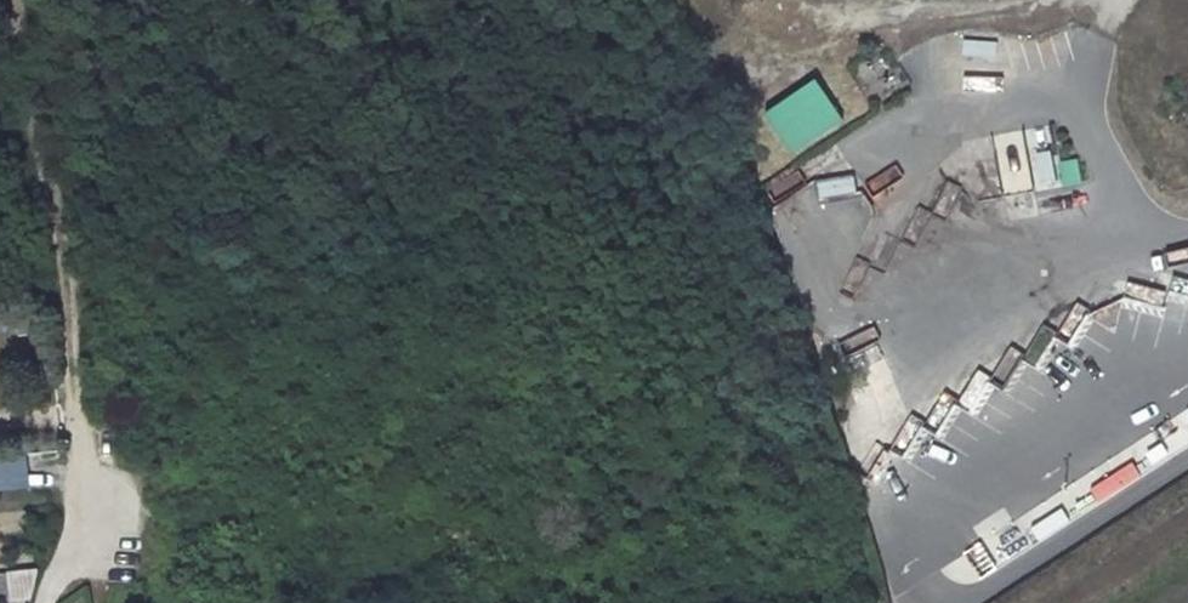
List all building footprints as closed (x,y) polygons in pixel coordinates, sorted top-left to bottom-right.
[(780,157),(830,122),(823,113),(801,80),(751,114),(764,132),(780,157)] [(961,206),(1072,186),(1069,164),(1052,167),(1045,129),(953,144),(961,206)] [(817,201),(855,191),(851,174),(813,184),(817,201)] [(41,455),(5,458),(8,491),(44,487),(41,455)] [(33,559),(1,562),(3,592),(26,590),(33,559)]
